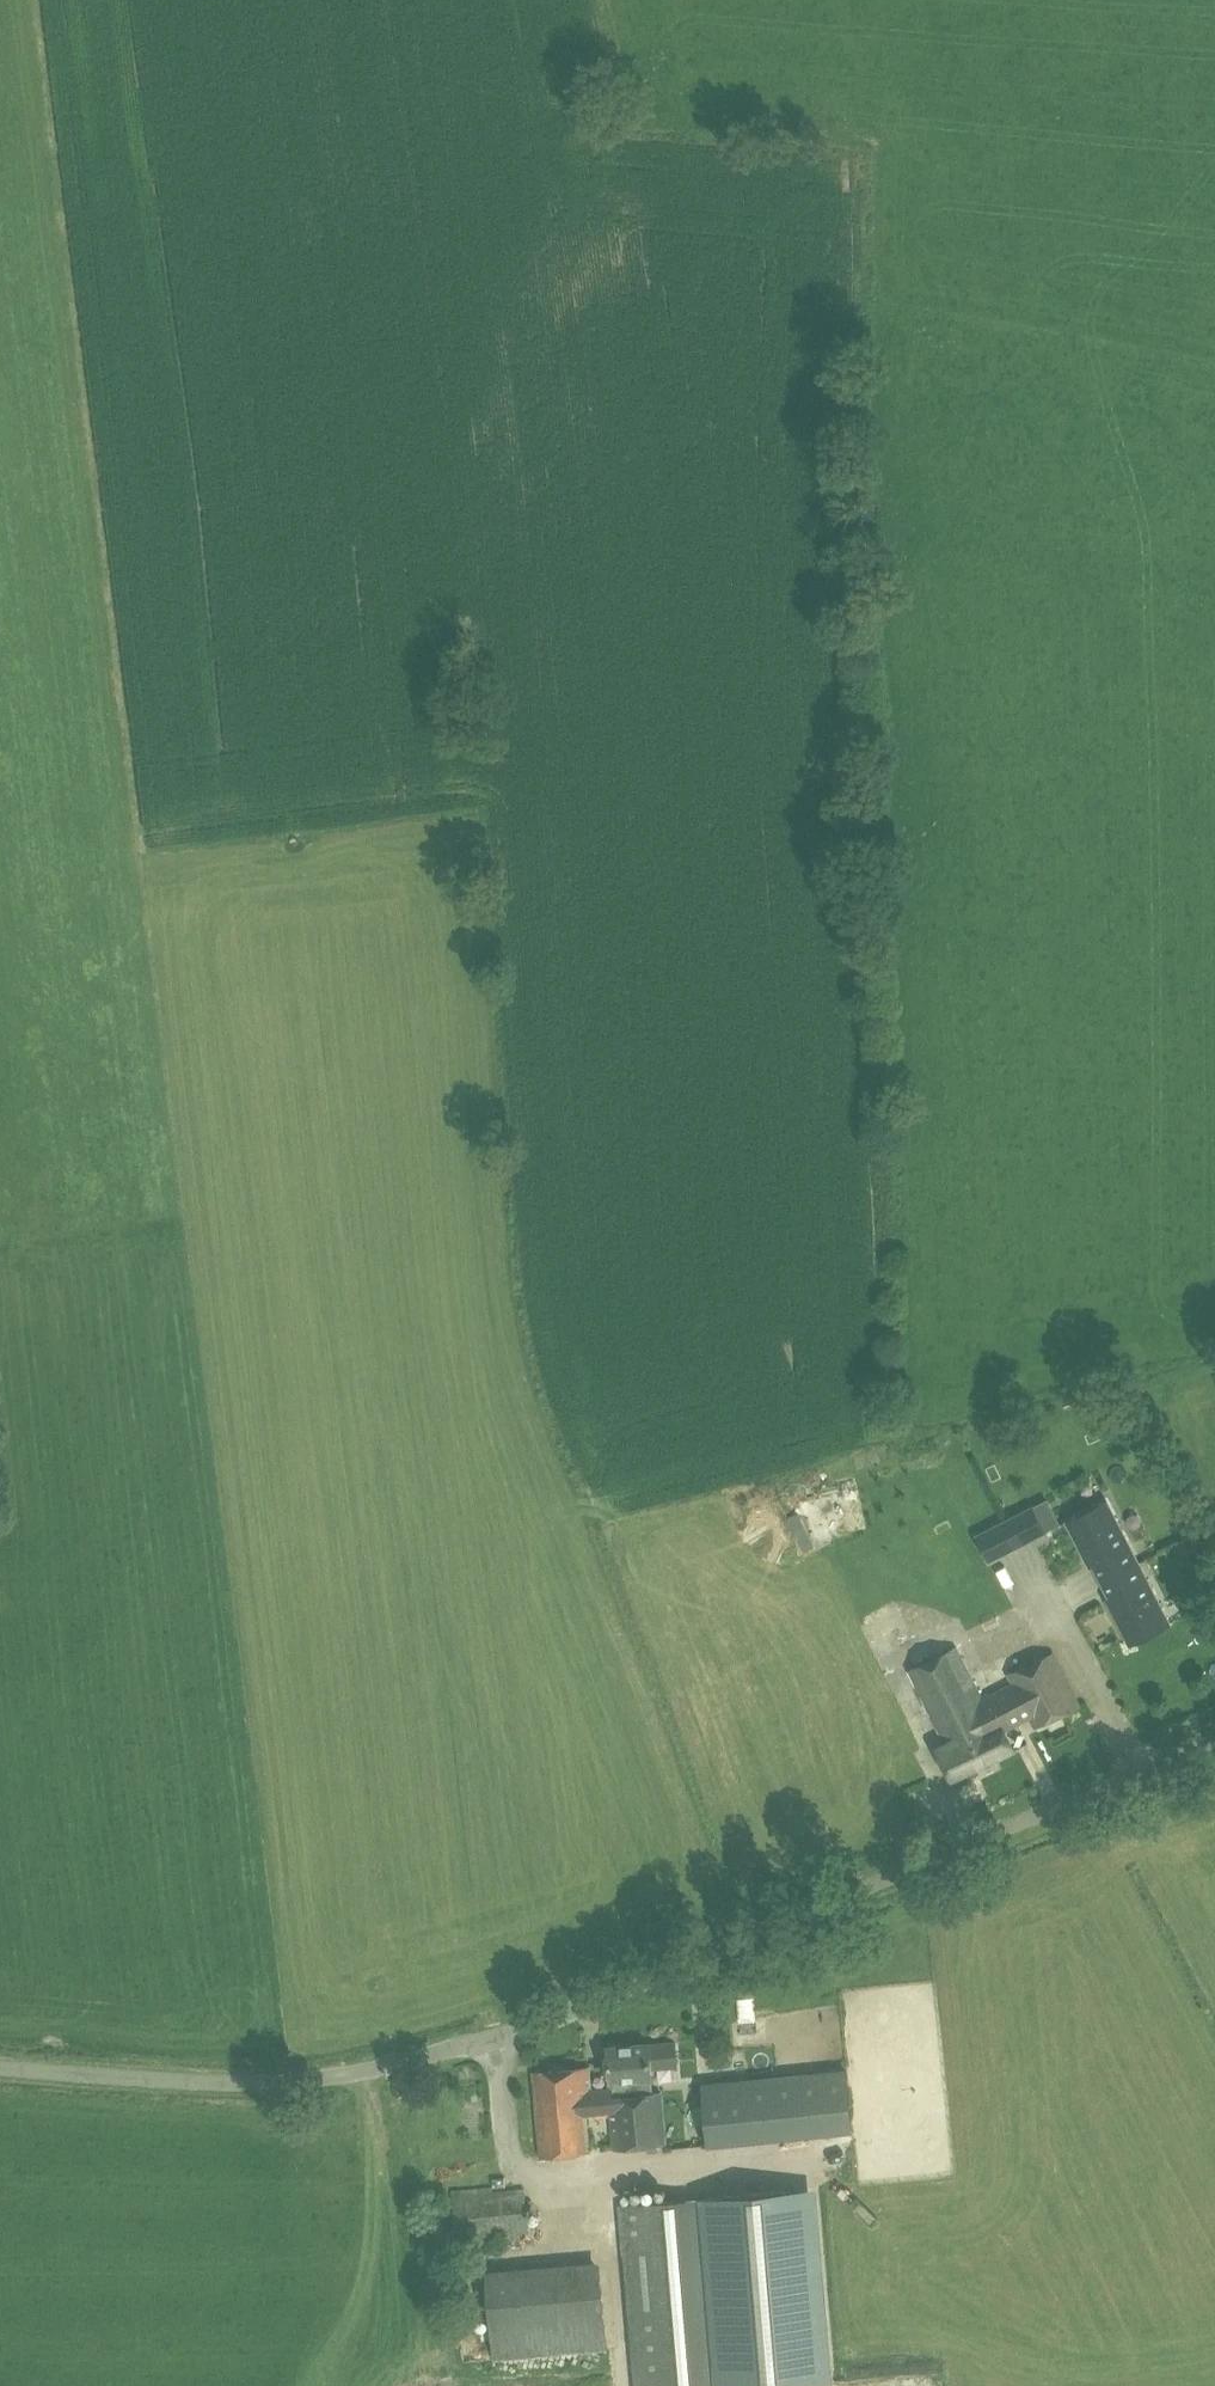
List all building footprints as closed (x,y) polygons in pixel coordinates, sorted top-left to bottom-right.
[(846,1505),(850,1522),(866,1519),(863,1502),(846,1505)] [(1094,1564),(1129,1546),(1107,1502),(1067,1522),(1090,1566),(1094,1564)] [(1031,1540),(1045,1533),(1032,1508),(1019,1515),(1031,1540)] [(815,1514),(799,1516),(802,1550),(818,1548),(815,1514)] [(1003,1555),(990,1529),(976,1537),(989,1562),(1003,1555)] [(1147,1580),(1111,1598),(1107,1600),(1130,1645),(1170,1624),(1147,1580)] [(938,1750),(953,1779),(1014,1748),(1004,1730),(1029,1717),(1035,1728),(1080,1705),(1052,1652),(1007,1675),(1012,1685),(982,1700),(956,1648),(908,1673),(943,1740),(936,1744),(939,1749),(938,1750)] [(533,2071),(541,2156),(590,2152),(587,2114),(611,2112),(614,2149),(666,2144),(661,2092),(652,2093),(651,2079),(653,2078),(652,2068),(677,2066),(675,2042),(650,2044),(649,2042),(607,2046),(610,2082),(613,2082),(614,2088),(591,2090),(589,2066),(533,2071)] [(847,2067),(702,2082),(708,2146),(854,2131),(847,2067)] [(458,2240),(528,2231),(523,2189),(487,2193),(486,2187),(440,2192),(442,2211),(454,2210),(458,2240)] [(621,2204),(636,2385),(776,2385),(832,2381),(816,2187),(621,2204)] [(486,2271),(495,2358),(608,2349),(599,2260),(486,2271)]
